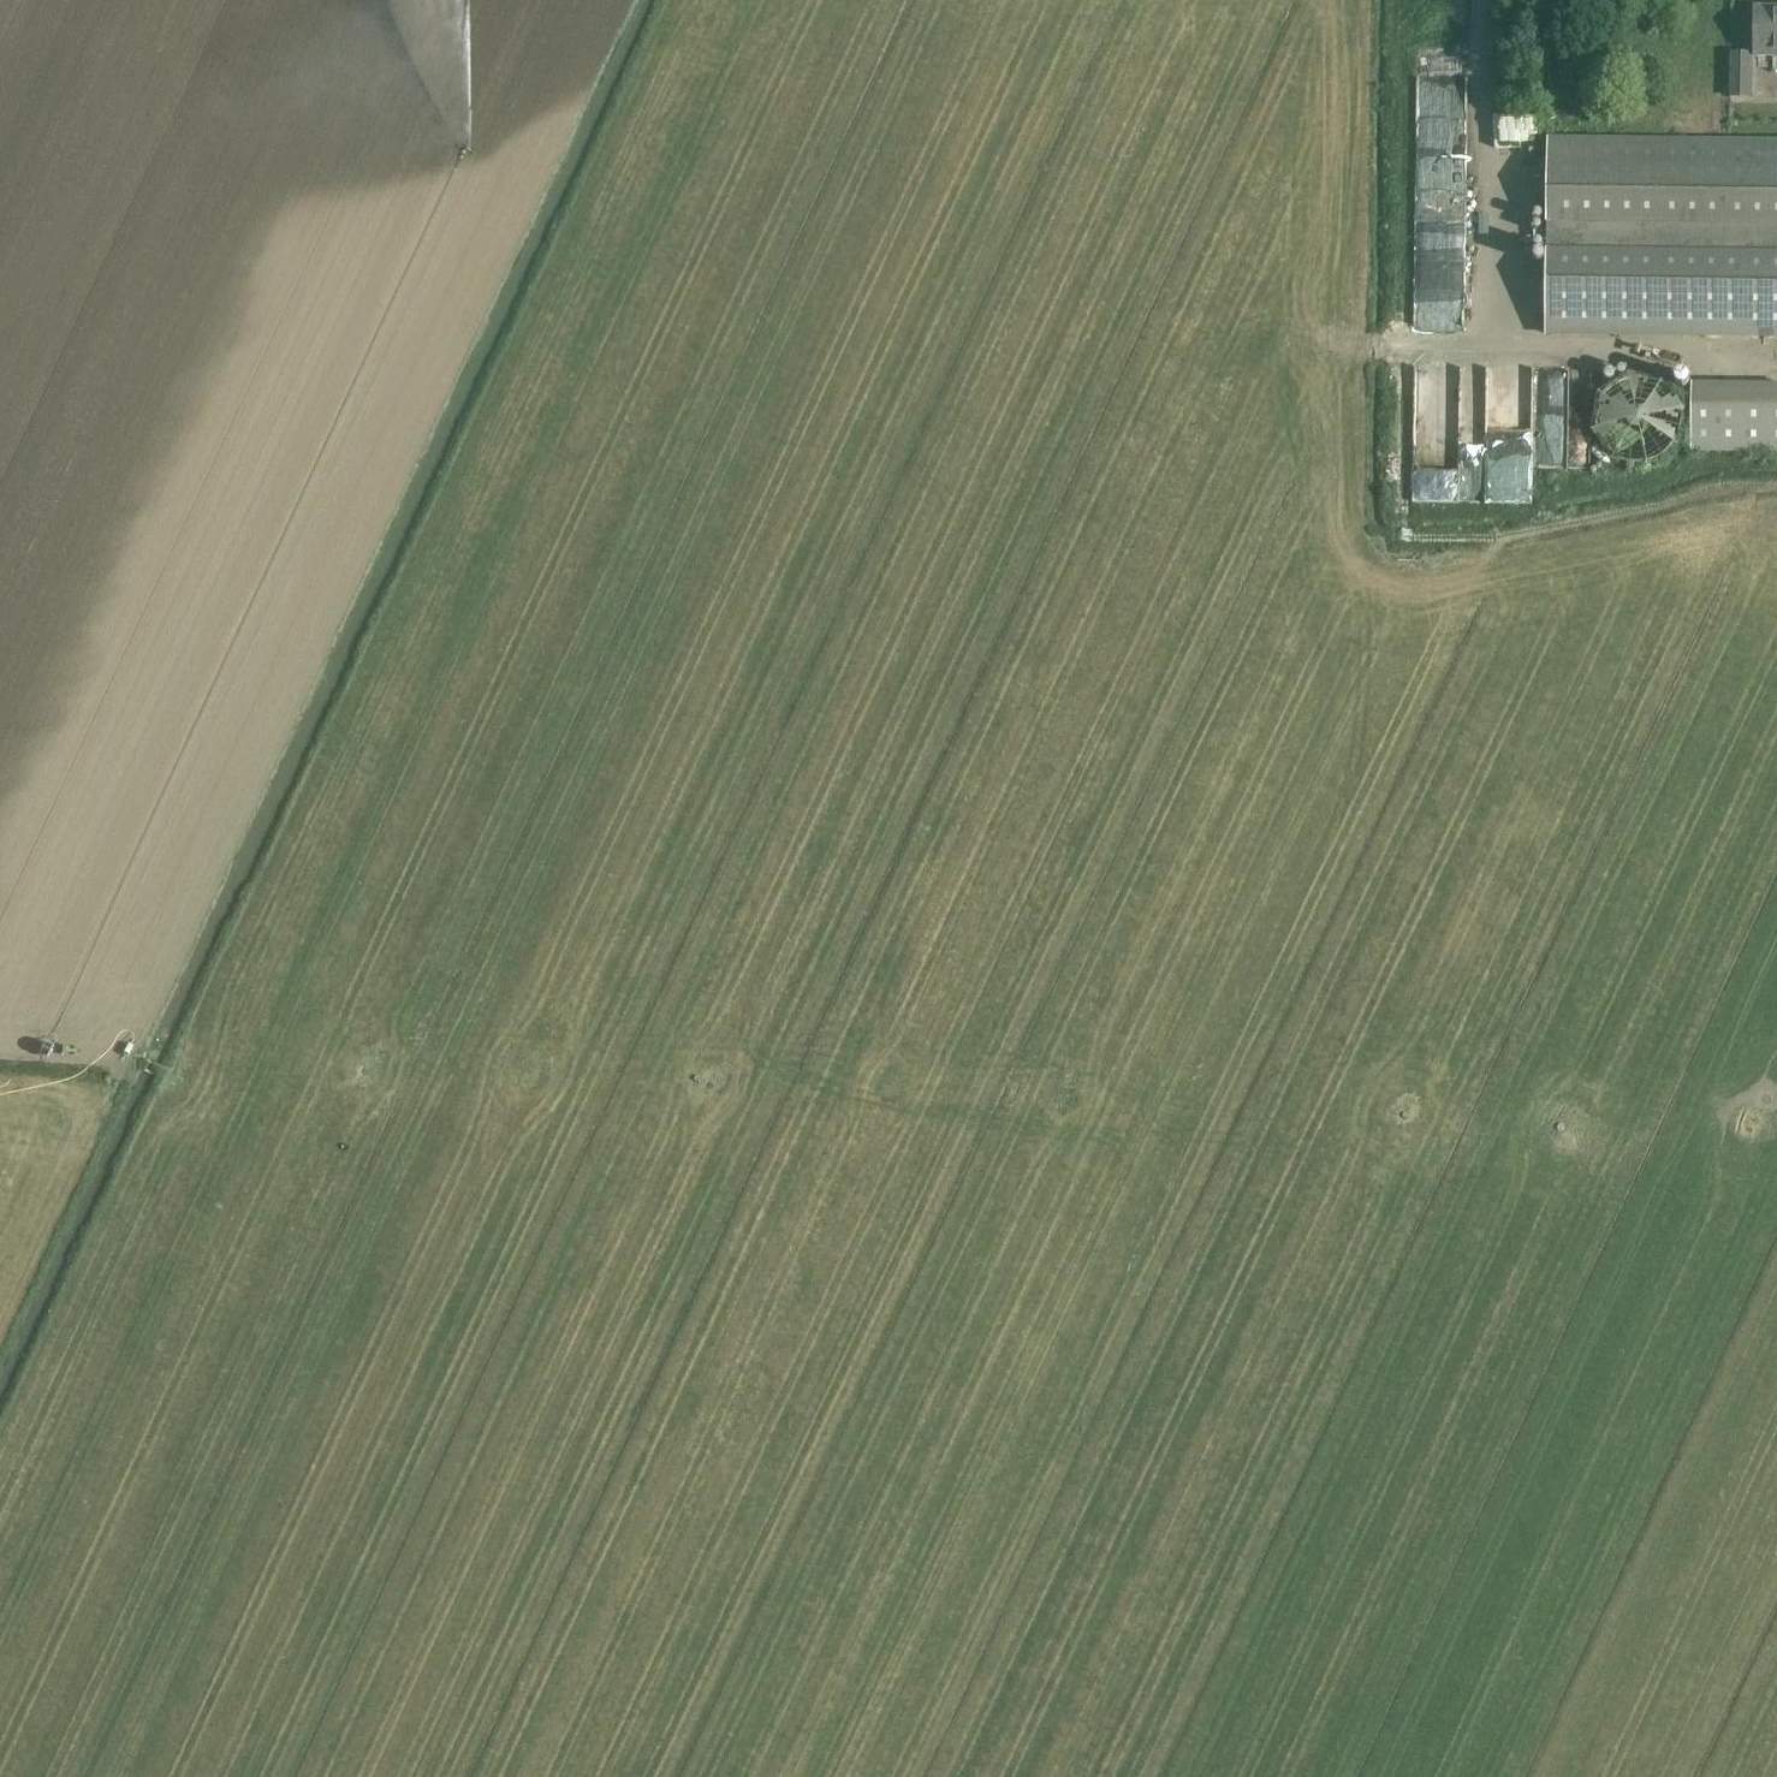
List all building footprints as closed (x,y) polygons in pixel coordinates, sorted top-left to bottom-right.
[(1756,10),(1755,54),(1776,54),(1776,10),(1756,10)] [(1732,76),(1731,98),(1752,98),(1753,76),(1732,76)] [(1548,141),(1546,334),(1776,336),(1776,144),(1548,141)] [(1464,326),(1465,160),(1414,159),(1414,326),(1464,326)] [(1413,500),(1481,499),(1481,471),(1460,471),(1459,374),(1412,374),(1413,500)] [(1593,431),(1612,461),(1648,468),(1678,447),(1685,411),(1665,381),(1629,374),(1599,395),(1593,431)] [(1538,466),(1569,465),(1566,383),(1535,385),(1538,466)] [(1692,384),(1690,452),(1776,454),(1776,386),(1692,384)]
